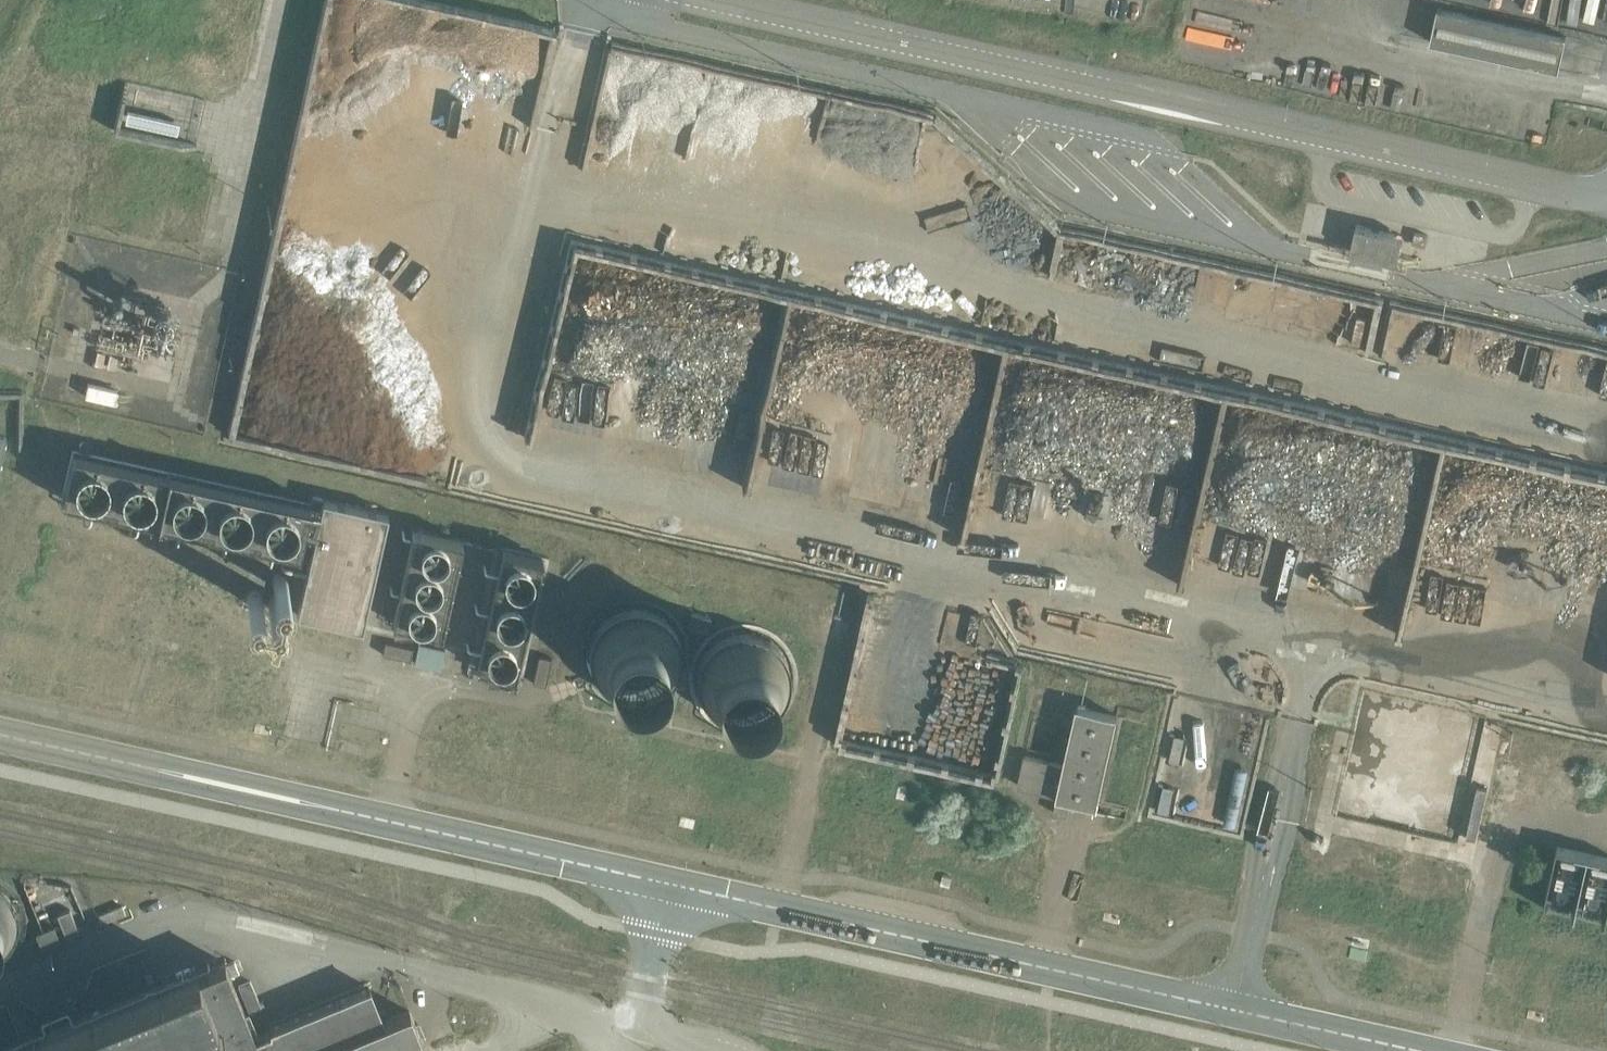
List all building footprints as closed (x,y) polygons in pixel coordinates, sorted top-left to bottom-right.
[(1437,7),(1429,41),(1558,70),(1565,36),(1437,7)] [(1356,224),(1350,250),(1388,258),(1394,233),(1356,224)] [(114,402),(117,389),(87,382),(84,395),(114,402)] [(297,567),(306,569),(296,614),(362,629),(388,513),(365,508),(364,508),(312,496),(310,504),(72,451),(64,488),(61,498),(223,534),(235,537),(300,552),(297,567)] [(389,622),(436,632),(435,636),(441,637),(441,634),(442,634),(463,540),(410,528),(389,622)] [(466,672),(468,673),(467,677),(472,678),(473,674),(520,685),(549,558),(495,546),(494,547),(466,672)] [(685,658),(684,648),(681,639),(677,629),(670,621),(661,614),(652,609),(644,607),(638,606),(631,606),(621,607),(611,611),(604,615),(596,622),(590,629),(585,639),(582,649),(581,658),(583,668),(586,678),(590,687),(597,695),(604,701),(615,706),(623,708),(633,709),(643,709),(653,706),(662,701),(669,695),(675,688),(681,678),(684,668),(685,658)] [(688,626),(707,630),(710,616),(691,612),(689,619),(688,626)] [(796,676),(796,675),(795,664),(791,654),(786,645),(780,637),(770,629),(761,624),(752,622),(740,621),(729,622),(720,625),(710,631),(702,638),(695,647),(691,656),(688,666),(688,676),(689,685),(692,697),(698,707),(705,714),(711,720),(721,725),(732,728),(742,729),(751,728),(762,725),(772,720),(779,714),(786,706),(791,697),(794,687),(796,676)] [(412,647),(385,641),(382,653),(409,660),(412,647)] [(414,662),(440,668),(444,649),(418,643),(414,662)] [(532,683),(544,685),(550,658),(538,655),(532,683)] [(1073,723),(1074,723),(1065,764),(1025,756),(1019,786),(1058,794),(1054,812),(1068,815),(1071,798),(1098,804),(1118,715),(1077,706),(1073,723)] [(1545,904),(1606,917),(1606,855),(1557,845),(1545,904)] [(11,920),(10,913),(8,907),(5,900),(2,896),(0,895),(0,946),(5,941),(8,935),(10,928),(11,921),(11,920)] [(56,914),(57,915),(66,936),(78,931),(74,920),(69,909),(56,914)] [(41,946),(58,939),(53,926),(42,930),(36,933),(38,939),(41,946)] [(367,988),(270,1028),(271,1030),(255,1037),(223,963),(206,970),(206,971),(198,974),(198,973),(196,971),(83,1018),(2,1050),(406,1050),(423,1044),(409,1011),(383,1022),(369,987),(367,988)] [(260,1006),(249,980),(246,982),(237,986),(248,1011),(260,1006)]
